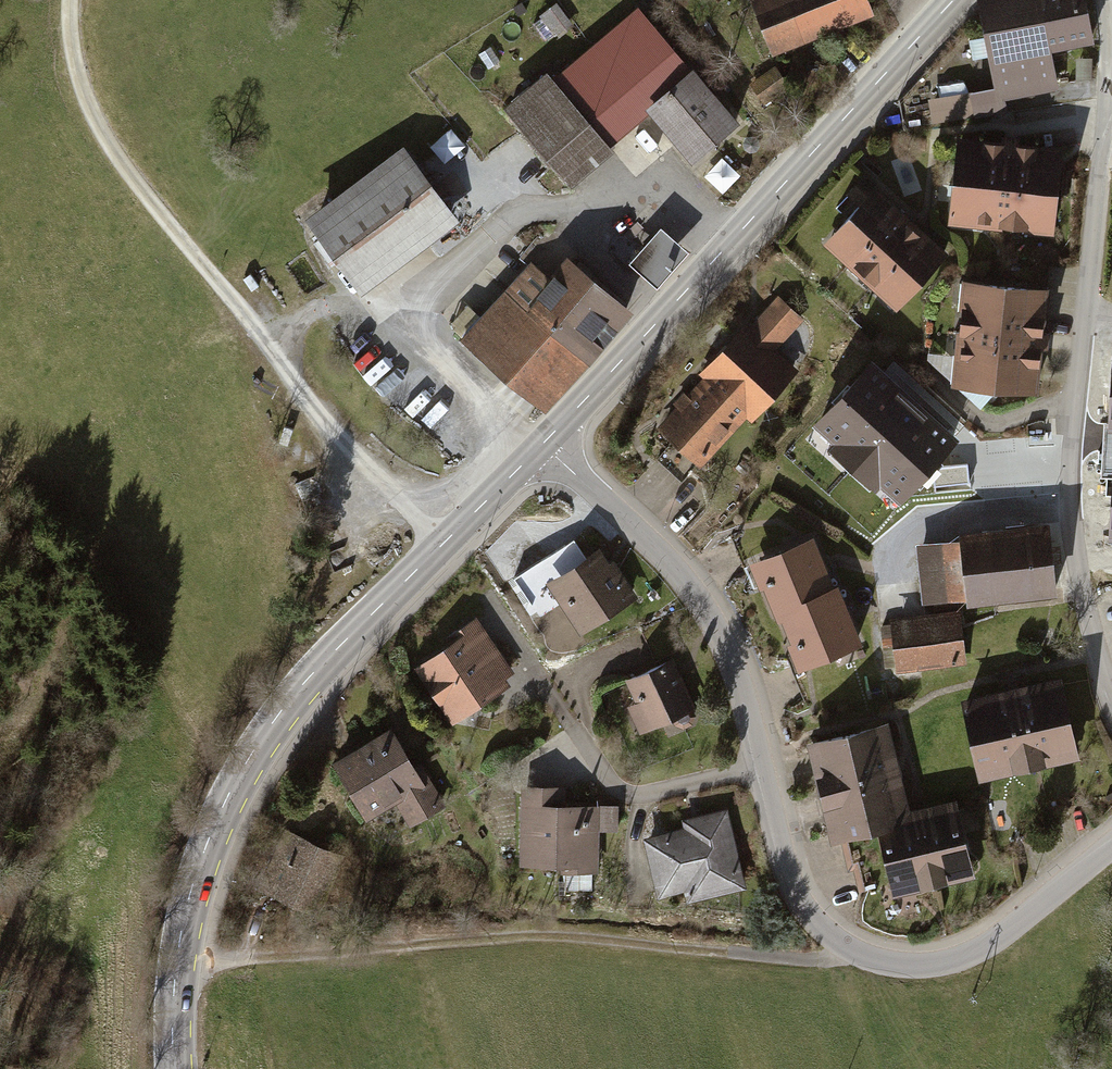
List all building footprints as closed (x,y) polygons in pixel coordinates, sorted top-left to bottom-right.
[(779,54),(878,19),(872,0),(760,0),(779,54)] [(987,0),(1002,89),(974,94),(979,122),(1067,108),(1058,59),(1092,53),(1083,0),(987,0)] [(503,103),(572,182),(614,147),(611,143),(650,110),(692,158),(741,119),(694,61),(637,3),(554,76),(547,68),(503,103)] [(561,7),(535,27),(552,49),(578,29),(561,7)] [(494,51),(482,58),(489,71),(501,65),(494,51)] [(778,70),(756,86),(772,108),(794,91),(778,70)] [(405,139),(306,207),(360,286),(459,219),(405,139)] [(1066,153),(965,141),(954,228),(1055,240),(1066,153)] [(903,212),(869,181),(839,214),(848,222),(828,245),(852,267),(903,212)] [(928,235),(903,212),(852,267),(877,290),(928,235)] [(689,249),(661,225),(630,260),(658,284),(689,249)] [(952,258),(928,235),(877,290),(902,312),(952,258)] [(535,263),(469,338),(550,409),(635,313),(576,260),(556,282),(535,263)] [(1045,288),(967,279),(955,384),(1040,394),(1052,288),(1045,288)] [(701,376),(707,381),(751,421),(756,426),(802,376),(778,354),(806,323),(782,301),(753,332),(747,326),(701,376)] [(953,443),(872,372),(821,429),(840,446),(830,457),(870,492),(880,481),(902,500),(953,443)] [(707,469),(751,421),(707,381),(663,428),(707,469)] [(1053,526),(915,543),(923,607),(1061,589),(1053,526)] [(757,560),(781,617),(841,591),(817,535),(757,560)] [(606,546),(549,580),(583,636),(640,601),(606,546)] [(781,617),(805,674),(866,648),(841,591),(781,617)] [(965,610),(897,616),(903,671),(970,665),(965,610)] [(452,644),(418,665),(457,727),(487,709),(485,706),(514,688),(510,682),(516,678),(480,620),(449,639),(452,644)] [(677,660),(631,680),(640,702),(629,706),(642,735),(698,711),(677,660)] [(1072,675),(971,696),(988,778),(1090,756),(1072,675)] [(840,837),(883,828),(916,821),(913,807),(895,722),(811,740),(825,803),(832,802),(840,837)] [(400,727),(338,759),(370,820),(400,804),(414,831),(452,811),(428,764),(421,767),(400,727)] [(569,784),(526,782),(523,869),(602,871),(603,833),(622,833),(622,805),(568,803),(569,784)] [(964,797),(926,805),(943,885),(981,877),(964,797)] [(897,895),(943,885),(926,805),(913,807),(916,821),(883,828),(897,895)] [(678,831),(649,837),(661,897),(689,892),(692,905),(751,893),(734,809),(676,821),(678,831)] [(346,853),(300,834),(284,873),(274,869),(264,893),(320,916),(346,853)]
